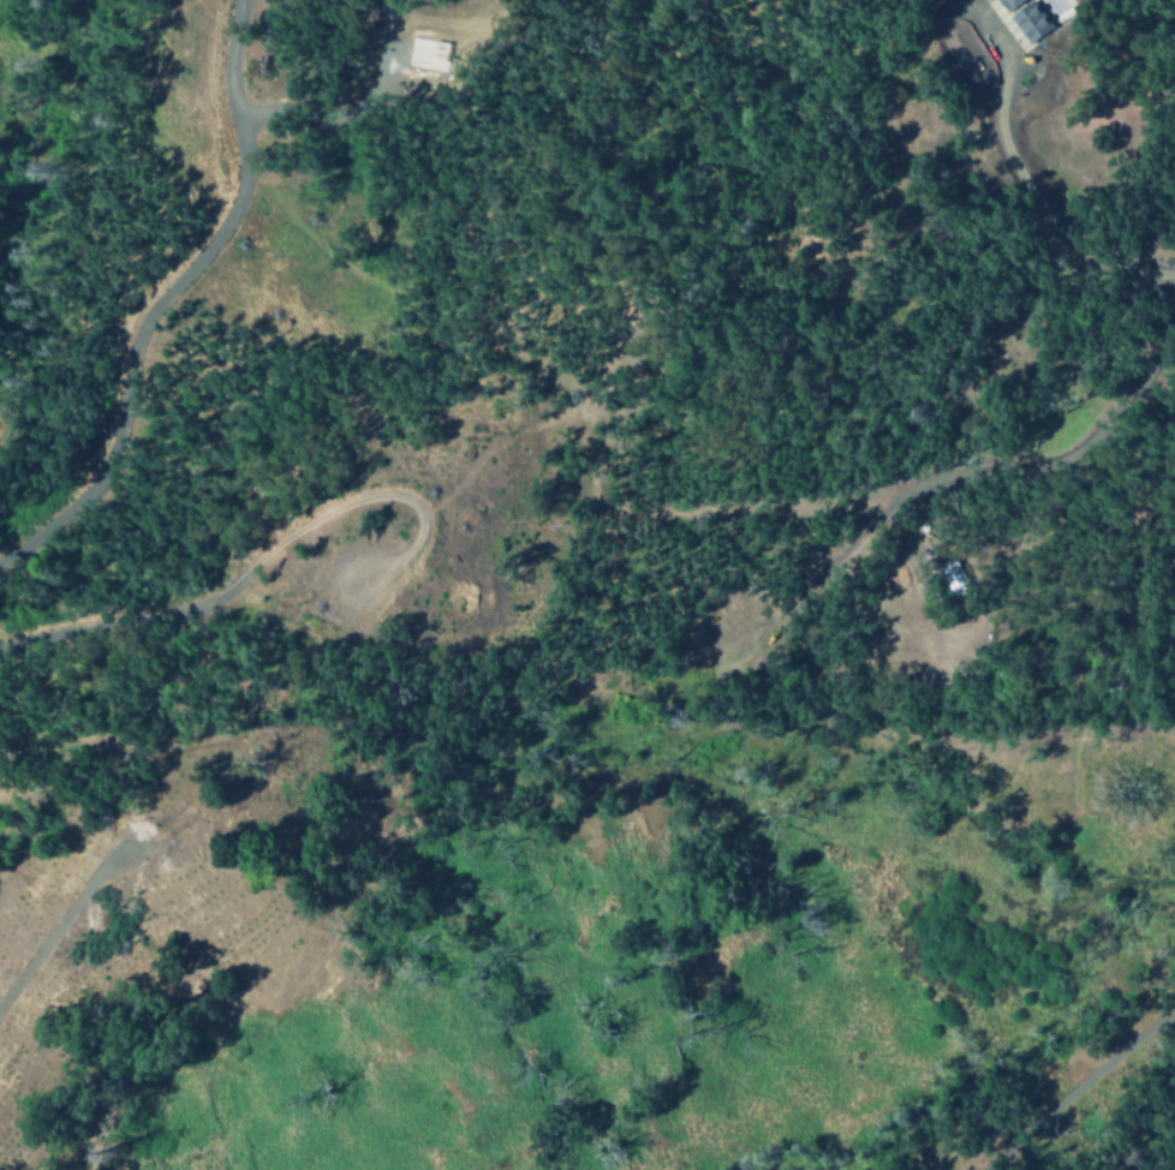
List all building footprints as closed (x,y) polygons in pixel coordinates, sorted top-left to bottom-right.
[(1028,48),(1073,14),(1063,0),(998,0),(1028,48)]
